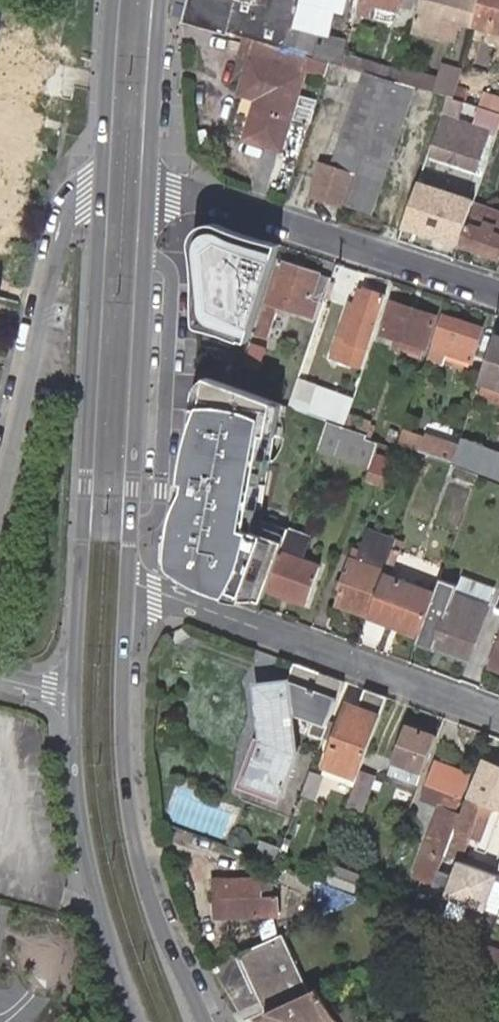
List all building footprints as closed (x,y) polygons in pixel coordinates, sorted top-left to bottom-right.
[(182,23),(226,35),(235,0),(188,0),(182,23)] [(226,35),(245,41),(284,52),(290,28),(297,0),(235,0),(226,35)] [(317,35),(324,12),(339,16),(342,0),(297,0),(290,28),(317,35)] [(357,3),(391,12),(395,13),(396,7),(407,9),(409,0),(358,0),(357,3)] [(462,0),(417,0),(414,11),(408,32),(430,37),(436,17),(457,23),(462,0)] [(476,0),(462,0),(457,23),(470,26),(476,0)] [(470,26),(498,33),(498,0),(476,0),(470,26)] [(357,3),(355,13),(388,21),(391,12),(357,3)] [(341,68),(344,55),(347,43),(317,35),(290,28),(284,52),(311,59),(331,65),(341,68)] [(305,78),(311,59),(284,52),(245,41),(240,59),(253,63),(243,97),(258,101),(264,103),(262,109),(257,107),(246,143),(282,154),(292,120),(310,126),(319,102),(300,96),(299,96),(305,78)] [(394,83),(398,72),(344,55),(341,68),(362,74),(394,83)] [(324,85),(331,65),(311,59),(305,78),(324,85)] [(454,88),(455,85),(458,71),(436,66),(432,83),(398,72),(394,83),(413,89),(430,93),(444,98),(451,100),(454,88)] [(369,215),(413,89),(394,83),(362,74),(329,169),(322,167),(312,196),(369,215)] [(451,100),(460,102),(465,87),(455,85),(454,88),(451,100)] [(484,88),(478,107),(478,108),(498,113),(498,92),(484,88)] [(454,122),(460,102),(451,100),(444,98),(438,118),(442,119),(430,157),(474,171),(486,132),(454,122)] [(478,108),(476,116),(498,124),(498,123),(498,113),(478,108)] [(473,204),(417,185),(402,228),(459,246),(473,204)] [(475,208),(461,248),(498,261),(498,216),(475,208)] [(250,338),(280,246),(217,221),(210,221),(201,227),(194,235),(194,246),(199,267),(199,285),(198,306),(198,322),(250,338)] [(330,279),(280,263),(257,335),(268,339),(279,307),(312,318),(318,302),(322,302),(330,279)] [(348,343),(340,340),(334,359),(361,368),(385,297),(365,291),(365,292),(348,343)] [(352,304),(340,340),(348,343),(365,292),(361,291),(355,305),(352,304)] [(426,344),(436,314),(394,300),(384,330),(395,334),(390,348),(422,358),(426,344)] [(446,355),(471,363),(473,357),(482,330),(444,319),(436,345),(431,361),(444,365),(446,355)] [(494,338),(480,384),(484,385),(498,390),(498,340),(494,338)] [(264,351),(253,347),(247,365),(258,369),(264,351)] [(279,405),(202,376),(173,535),(172,553),(181,577),(260,605),(266,589),(287,532),(253,520),(279,405)] [(318,387),(303,382),(298,398),(313,404),(318,387)] [(481,397),(498,403),(498,390),(484,385),(481,397)] [(337,400),(327,397),(321,414),(331,417),(337,400)] [(354,407),(346,429),(368,437),(371,428),(375,429),(379,419),(374,417),(375,414),(354,407)] [(344,428),(327,422),(316,451),(368,471),(380,441),(368,437),(346,429),(344,428)] [(407,442),(456,458),(461,443),(411,427),(407,442)] [(400,445),(405,433),(391,428),(386,440),(400,445)] [(466,438),(456,462),(498,479),(498,451),(466,438)] [(395,467),(378,460),(374,470),(369,482),(386,488),(388,483),(390,480),(395,467)] [(387,563),(395,541),(365,530),(358,549),(352,547),(339,586),(342,587),(335,608),(367,619),(387,563)] [(305,539),(287,532),(266,589),(281,595),(306,604),(319,567),(297,559),(305,539)] [(417,636),(433,594),(391,578),(395,566),(387,563),(367,619),(417,636)] [(465,587),(447,580),(424,640),(474,660),(494,610),(461,597),(465,587)] [(343,684),(293,666),(285,689),(253,695),(261,747),(248,786),(279,798),(296,757),(289,713),(327,727),(335,707),(343,684)] [(386,699),(363,691),(356,710),(352,722),(341,719),(323,768),(356,780),(358,775),(386,699)] [(352,722),(356,710),(346,707),(341,719),(352,722)] [(393,765),(421,774),(435,738),(405,728),(393,765)] [(453,836),(462,814),(459,813),(457,812),(469,777),(435,765),(428,786),(430,787),(425,801),(447,808),(437,838),(423,877),(437,882),(447,853),(453,836)] [(356,780),(345,811),(359,817),(372,781),(358,775),(356,780)] [(467,841),(453,836),(447,853),(461,858),(467,841)] [(498,875),(459,861),(445,898),(485,912),(498,875)] [(347,877),(330,870),(326,882),(356,894),(361,879),(348,874),(347,877)] [(285,881),(273,882),(274,897),(286,896),(285,881)] [(274,897),(273,882),(213,884),(215,918),(287,916),(286,896),(274,897)] [(363,899),(325,885),(315,921),(363,899)] [(411,903),(427,909),(431,897),(416,891),(411,903)] [(237,956),(263,1014),(307,994),(281,936),(237,956)] [(316,990),(307,994),(263,1014),(266,1021),(350,1021),(346,1013),(332,1019),(316,990)]
